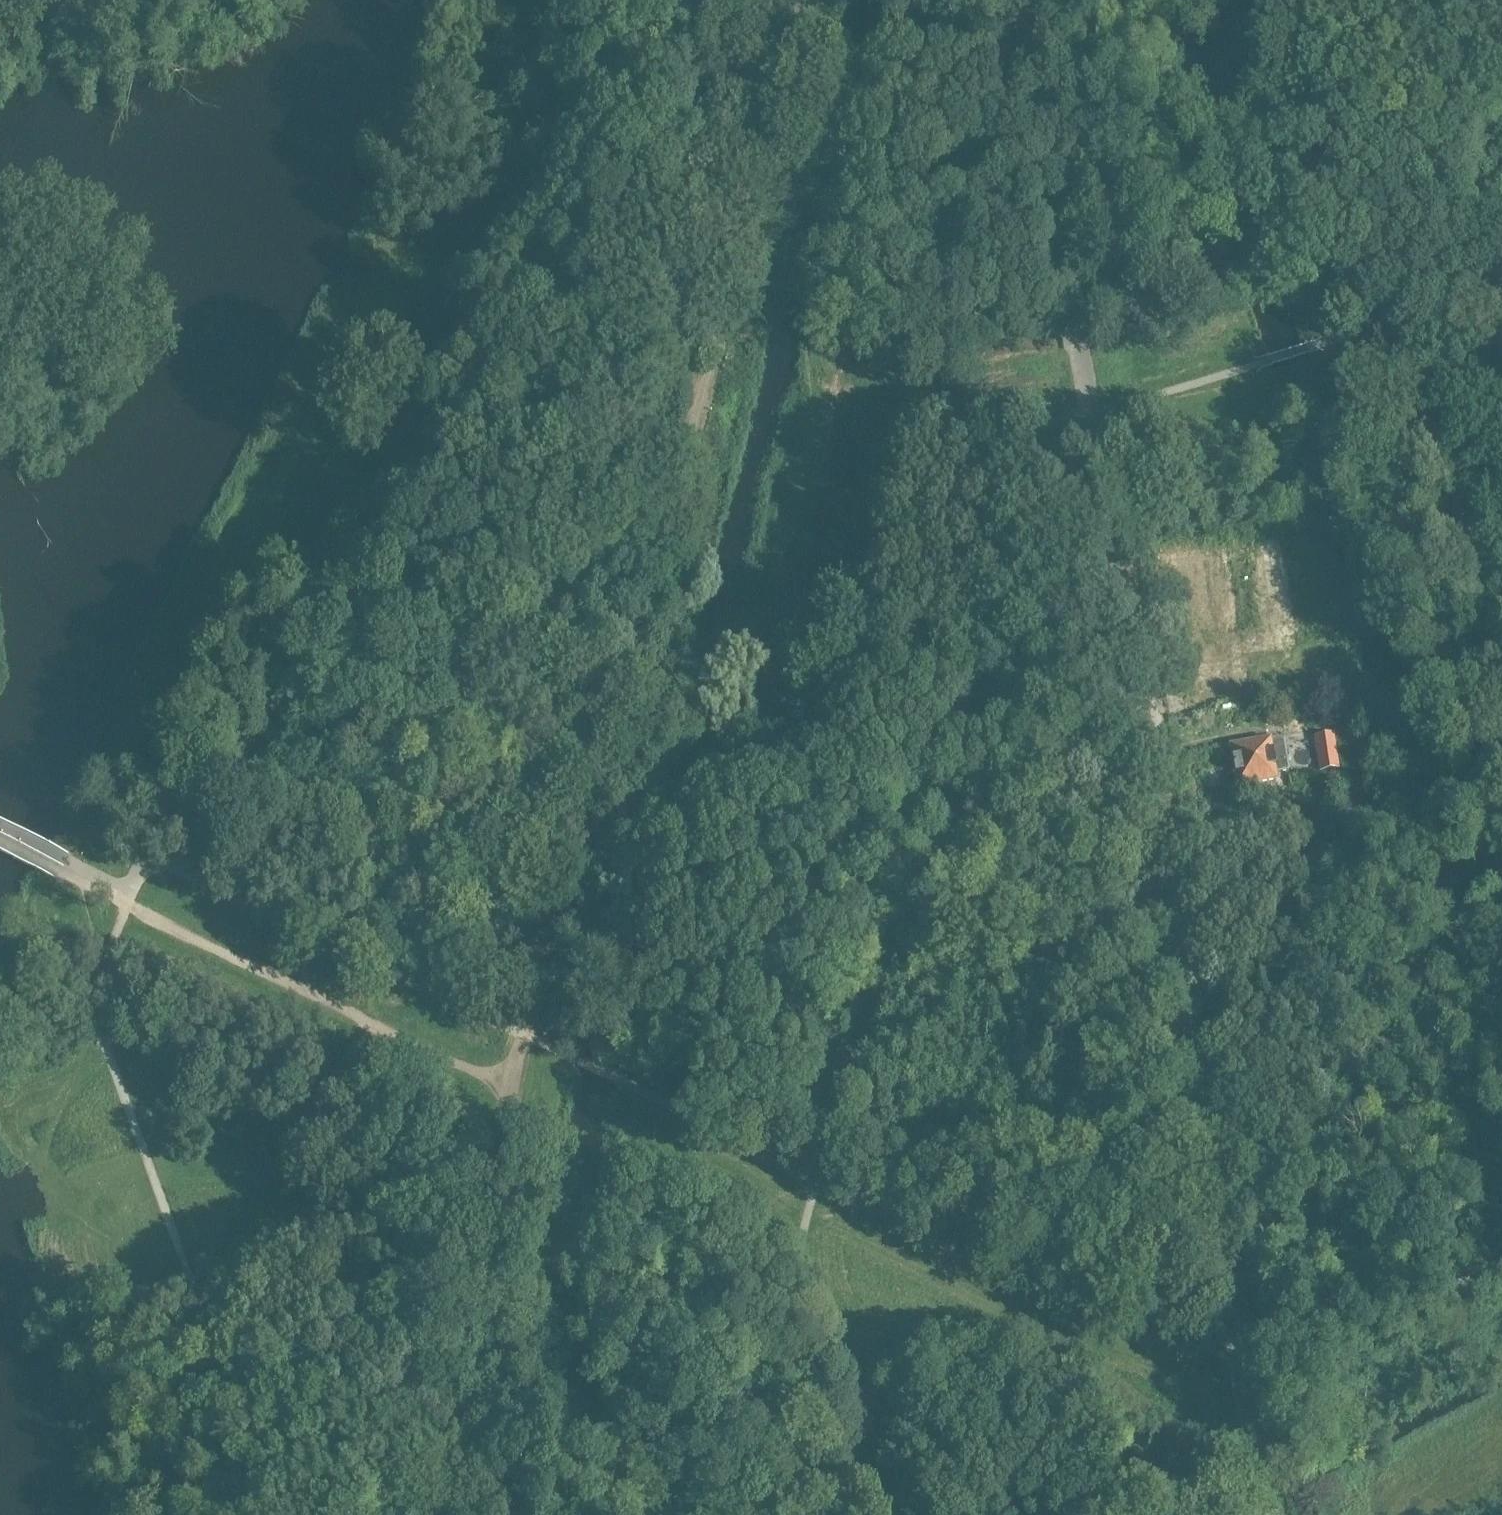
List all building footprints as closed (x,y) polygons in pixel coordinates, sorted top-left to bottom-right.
[(1282,742),(1270,744),(1269,740),(1230,747),(1236,786),(1276,780),(1275,774),(1287,771),(1288,778),(1337,769),(1331,730),(1281,738),(1282,742)]
